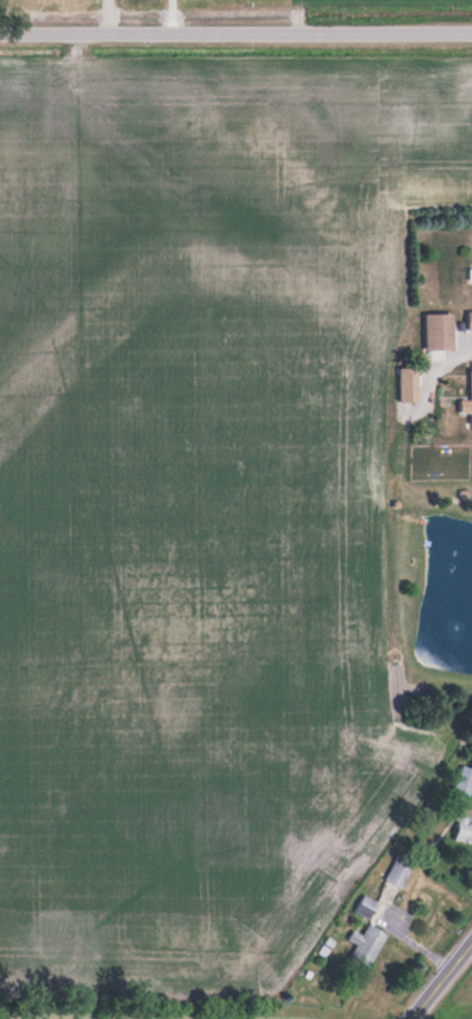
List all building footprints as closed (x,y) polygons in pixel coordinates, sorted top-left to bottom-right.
[(453,348),(453,312),(425,312),(425,348),(453,348)] [(399,401),(418,401),(418,366),(399,366),(399,401)] [(471,790),(471,768),(462,764),(452,792),(469,798),(471,790)] [(458,815),(453,838),(471,843),(471,818),(458,815)] [(402,886),(413,861),(398,853),(386,878),(402,886)] [(355,909),(369,918),(379,902),(365,894),(355,909)] [(356,943),(350,957),(371,965),(386,931),(368,923),(363,933),(353,928),(348,939),(356,943)]
